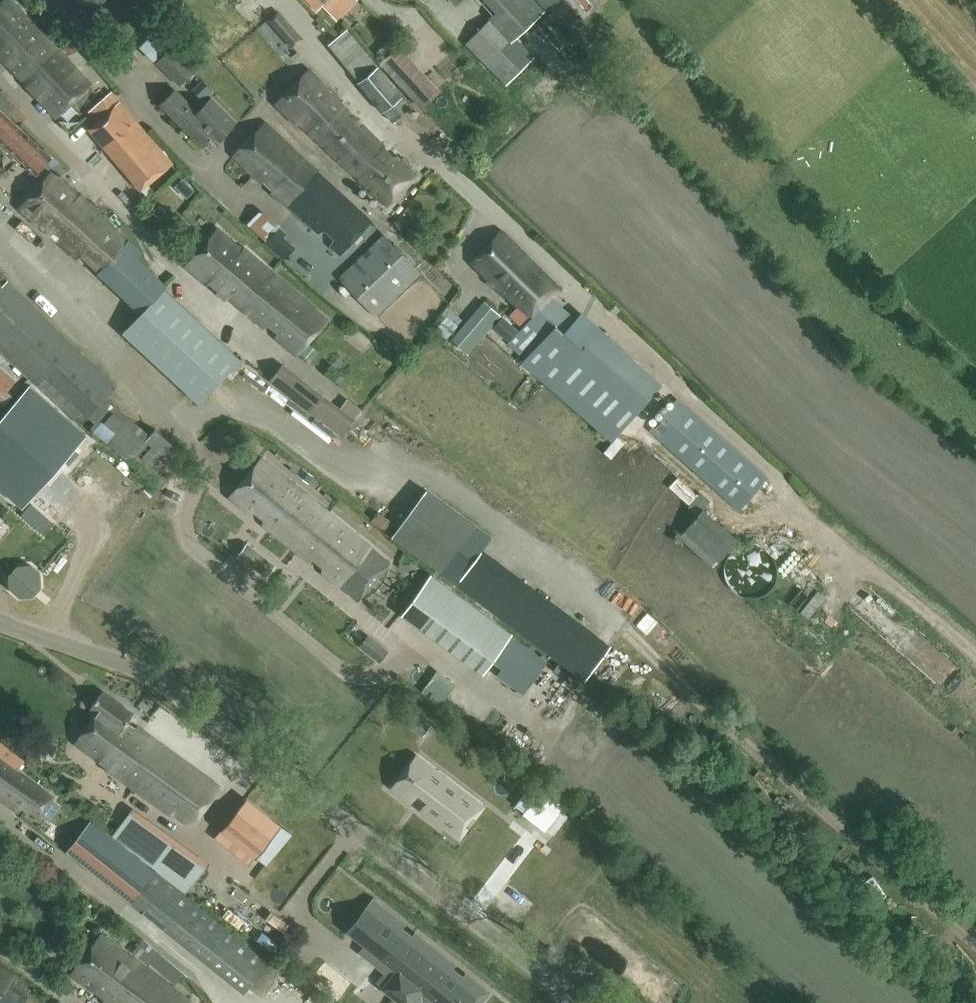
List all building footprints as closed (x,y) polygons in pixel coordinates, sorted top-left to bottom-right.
[(58,50),(11,0),(5,0),(0,4),(0,57),(23,82),(47,60),(58,50)] [(99,4),(104,0),(70,0),(86,17),(99,4)] [(316,12),(319,9),(320,5),(337,22),(359,0),(304,0),(316,12)] [(278,10),(267,19),(292,49),(303,39),(278,10)] [(171,47),(169,45),(179,35),(158,15),(146,26),(153,33),(139,47),(154,61),(154,60),(156,62),(179,86),(195,70),(171,46),(171,47)] [(507,84),(534,57),(515,38),(510,42),(490,20),(467,43),(507,84)] [(391,122),(410,106),(402,96),(377,67),(378,66),(346,29),(327,44),(358,82),(357,83),(382,113),(384,111),(391,122)] [(47,60),(23,82),(54,115),(89,82),(58,50),(47,60)] [(386,145),(339,101),(341,99),(311,71),(277,104),(296,124),(298,122),(322,148),(360,180),(387,205),(415,173),(396,156),(395,157),(384,147),(386,145)] [(197,111),(176,90),(161,104),(203,147),(215,135),(219,139),(236,122),(211,97),(197,111)] [(140,191),(173,163),(120,100),(87,128),(140,191)] [(95,121),(107,111),(98,101),(87,112),(95,121)] [(0,110),(0,146),(5,152),(8,148),(37,175),(52,159),(0,110)] [(304,159),(266,124),(233,156),(261,183),(264,180),(272,189),(271,192),(280,200),(281,199),(317,233),(326,228),(336,237),(330,246),(339,254),(371,220),(320,172),(304,159)] [(58,239),(56,242),(75,259),(79,255),(98,272),(128,239),(80,194),(78,196),(52,172),(18,209),(39,228),(40,228),(50,237),(54,234),(58,239)] [(195,190),(190,186),(183,193),(187,197),(195,190)] [(258,212),(246,224),(262,239),(276,224),(262,212),(258,212)] [(241,309),(273,272),(244,249),(244,250),(218,228),(186,267),(208,285),(214,285),(218,288),(218,293),(227,300),(228,298),(241,309)] [(280,228),(266,243),(272,249),(283,236),(286,233),(280,228)] [(552,328),(538,313),(561,289),(502,232),(480,255),(472,263),(480,271),(518,307),(509,316),(521,327),(508,344),(524,360),(522,362),(610,442),(661,385),(581,313),(563,332),(555,325),(552,328)] [(376,317),(395,299),(422,273),(383,233),(338,278),(376,317)] [(142,252),(128,239),(98,272),(97,273),(140,313),(163,288),(165,289),(167,286),(137,258),(142,252)] [(0,272),(0,348),(37,385),(94,436),(97,433),(159,488),(186,457),(155,429),(149,436),(105,397),(114,386),(0,272)] [(273,272),(241,309),(264,328),(268,324),(277,332),(275,337),(296,354),(326,318),(317,311),(318,310),(273,272)] [(165,289),(163,288),(140,313),(122,333),(198,404),(240,358),(165,289)] [(474,346),(492,327),(508,341),(518,329),(484,301),(458,331),(450,340),(467,354),(474,346)] [(447,338),(459,320),(446,311),(434,329),(447,338)] [(4,405),(24,381),(11,371),(15,365),(1,351),(0,351),(0,402),(4,405)] [(309,412),(323,395),(302,379),(282,363),(281,365),(268,380),(309,412)] [(501,371),(491,384),(506,396),(517,382),(501,371)] [(0,419),(0,487),(22,507),(85,434),(30,385),(0,419)] [(674,401),(646,431),(736,513),(764,482),(674,401)] [(116,493),(126,483),(89,446),(62,474),(103,516),(121,498),(116,493)] [(334,517),(261,458),(230,498),(248,513),(253,511),(264,520),(263,524),(302,556),(334,517)] [(308,483),(314,476),(302,466),(296,473),(308,483)] [(42,512),(33,504),(23,515),(44,535),(47,531),(54,523),(42,512)] [(678,537),(713,567),(718,561),(719,561),(738,540),(703,508),(678,537)] [(389,561),(334,517),(302,556),(357,600),(389,561)] [(275,565),(247,543),(237,555),(266,578),(275,565)] [(771,578),(781,556),(765,549),(755,571),(771,578)] [(30,564),(16,566),(8,575),(9,589),(19,598),(33,597),(41,587),(40,574),(30,564)] [(524,692),(547,660),(511,636),(512,634),(430,574),(400,614),(483,674),(492,661),(499,667),(496,671),(524,692)] [(368,634),(359,646),(378,663),(388,650),(368,634)] [(613,693),(622,685),(594,657),(585,665),(613,693)] [(420,685),(431,667),(421,661),(409,678),(420,685)] [(135,729),(127,723),(133,714),(102,691),(89,709),(96,715),(75,744),(105,766),(105,767),(170,814),(171,813),(185,823),(219,786),(137,726),(135,729)] [(415,719),(407,728),(420,738),(427,729),(415,719)] [(17,812),(22,805),(40,817),(53,797),(16,772),(24,760),(0,744),(0,801),(17,812)] [(416,758),(391,790),(455,838),(479,806),(416,758)] [(289,832),(245,798),(215,836),(248,862),(254,854),(265,863),(289,832)] [(553,801),(528,832),(575,870),(600,838),(553,801)] [(151,867),(169,842),(157,832),(160,828),(134,808),(114,833),(135,849),(132,852),(151,867)] [(132,852),(91,820),(66,852),(243,993),(269,962),(186,896),(132,852)] [(392,966),(378,983),(396,997),(434,949),(414,933),(411,937),(401,929),(404,925),(373,899),(348,930),(392,966)] [(191,998),(101,933),(72,971),(103,994),(102,1002),(104,1002),(187,1002),(191,998)] [(262,933),(253,943),(275,963),(284,953),(262,933)] [(434,949),(396,997),(403,1002),(419,1002),(427,993),(439,1002),(478,1002),(487,991),(465,973),(462,977),(451,969),(455,965),(434,949)] [(0,967),(0,1002),(45,1002),(31,993),(32,991),(12,976),(0,967)]
